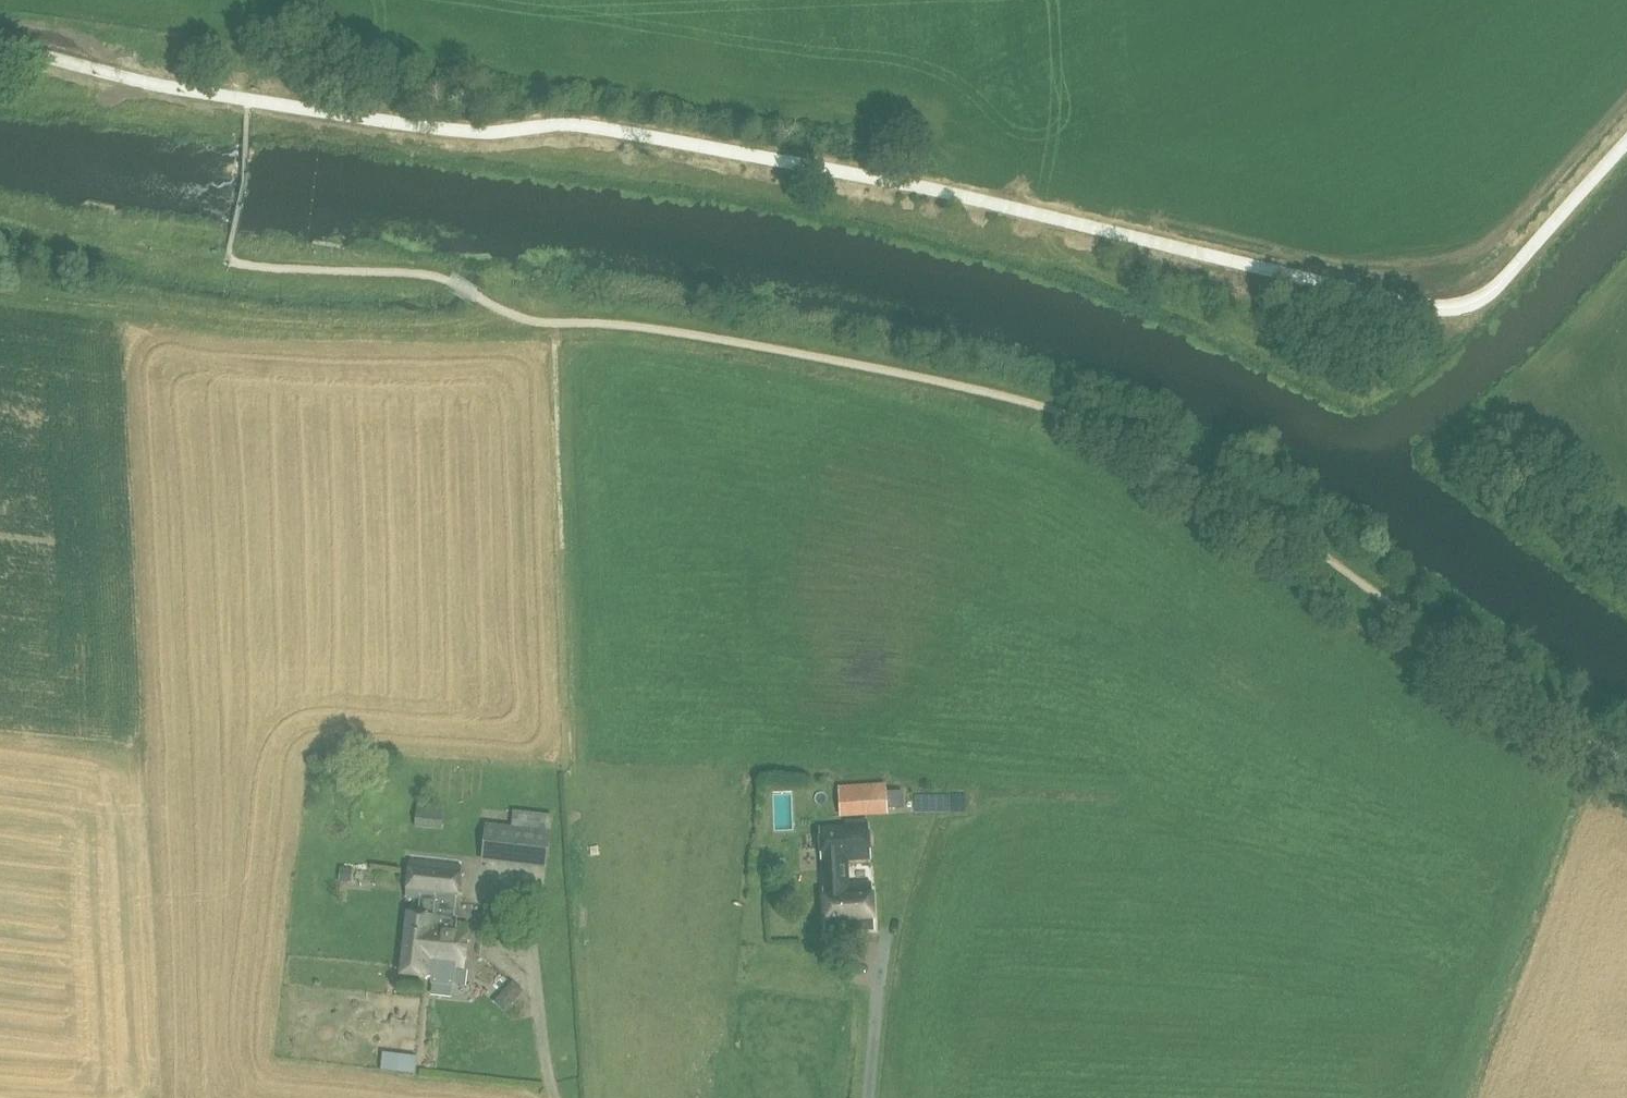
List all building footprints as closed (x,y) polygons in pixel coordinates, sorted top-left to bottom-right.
[(888,814),(886,783),(838,786),(840,817),(888,814)] [(416,826),(442,829),(445,807),(419,803),(416,826)] [(547,869),(552,814),(513,810),(511,825),(486,823),(482,862),(547,869)] [(822,885),(825,932),(875,929),(872,882),(852,884),(851,855),(870,854),(868,822),(819,825),(823,885),(822,885)] [(468,924),(452,923),(454,902),(457,902),(462,865),(409,859),(404,900),(420,902),(419,914),(407,913),(401,974),(429,977),(430,975),(432,976),(431,983),(454,985),(455,968),(463,969),(468,924)] [(352,882),(353,868),(340,867),(339,882),(352,882)] [(505,1016),(525,994),(514,983),(494,1005),(505,1016)] [(383,1052),(381,1068),(415,1072),(416,1055),(383,1052)]
